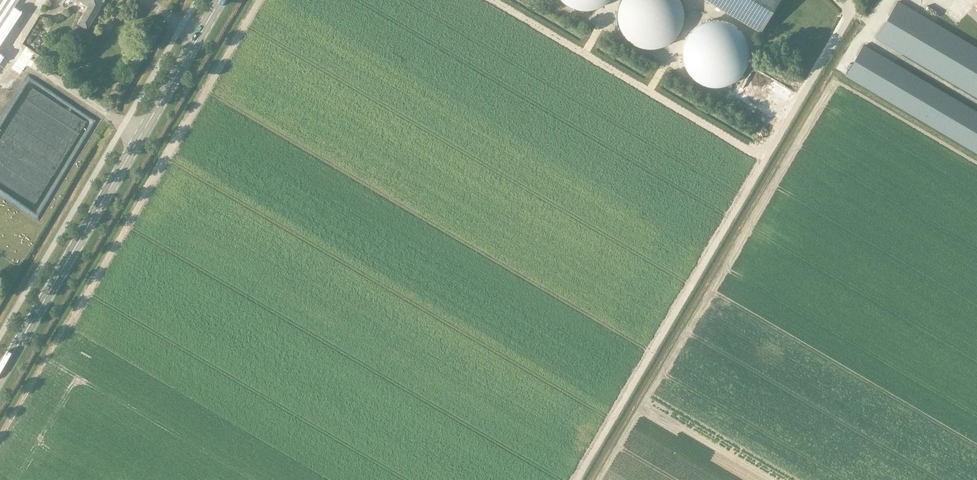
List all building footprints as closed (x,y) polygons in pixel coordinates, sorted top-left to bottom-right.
[(15,7),(19,0),(0,0),(0,45),(22,12),(15,7)] [(79,24),(87,29),(104,0),(78,0),(89,6),(79,24)] [(561,0),(563,2),(566,4),(568,6),(571,7),(574,8),(576,9),(579,10),(582,10),(585,10),(588,10),(591,10),(594,9),(597,8),(600,7),(602,6),(605,4),(607,2),(609,0),(610,0),(561,0)] [(685,15),(685,12),(684,9),(684,6),(683,4),(682,1),(681,0),(621,0),(620,1),(619,4),(618,6),(618,9),(617,12),(617,15),(617,18),(618,21),(618,24),(619,27),(620,29),(622,32),(623,34),(625,37),(627,39),(629,41),(632,43),(634,44),(637,46),(639,47),(642,48),(645,48),(648,49),(651,49),(654,49),(657,48),(660,48),(662,47),(665,46),(668,44),(670,43),(673,41),(675,39),(677,37),(679,34),(680,32),(682,29),(683,27),(684,24),(684,21),(685,18),(685,15)] [(757,32),(777,0),(706,0),(757,32)] [(897,2),(876,37),(976,97),(976,49),(897,2)] [(750,54),(749,51),(749,48),(748,45),(748,42),(746,39),(745,37),(744,34),(742,32),(740,30),(738,28),(735,26),(733,24),(730,23),(727,22),(725,21),(722,20),(719,20),(716,20),(713,20),(710,20),(707,21),(705,22),(702,23),(699,24),(697,26),(694,28),(692,30),(690,32),(689,34),(687,37),(686,39),(684,42),(684,45),(683,48),(683,51),(682,54),(683,56),(683,59),(684,62),(684,65),(686,68),(687,70),(689,73),(690,75),(692,77),(694,79),(697,81),(699,83),(702,84),(705,85),(707,86),(710,87),(713,87),(716,87),(719,87),(722,87),(725,86),(727,85),(730,84),(733,83),(735,81),(738,79),(740,77),(742,75),(744,73),(745,70),(746,68),(748,65),(748,62),(749,59),(749,56),(750,54)] [(863,46),(846,75),(976,152),(976,113),(863,46)]
